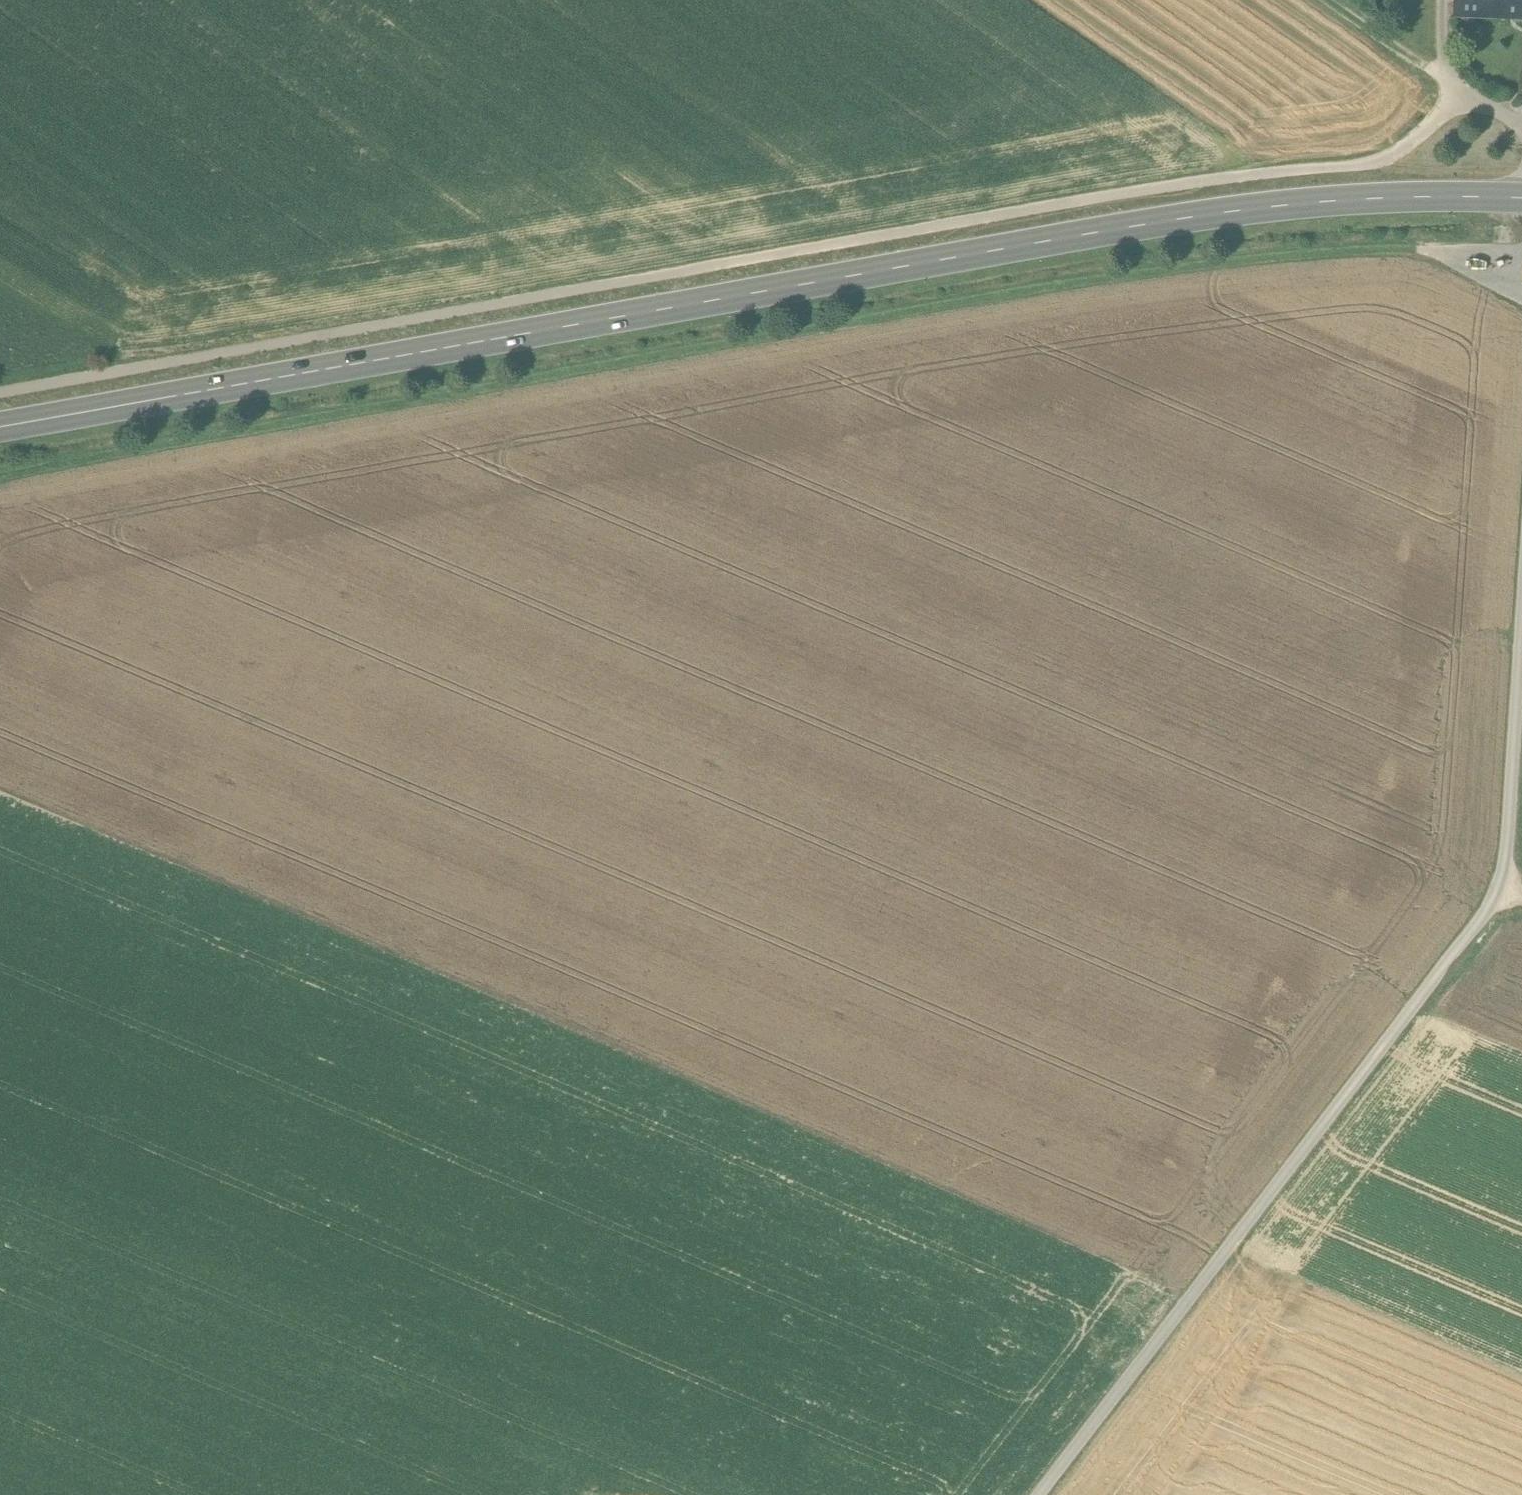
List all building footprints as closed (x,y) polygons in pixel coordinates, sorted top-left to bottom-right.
[(1455,17),(1456,17),(1456,15),(1478,16),(1478,18),(1506,19),(1506,13),(1521,13),(1521,0),(1455,0),(1455,17)]
